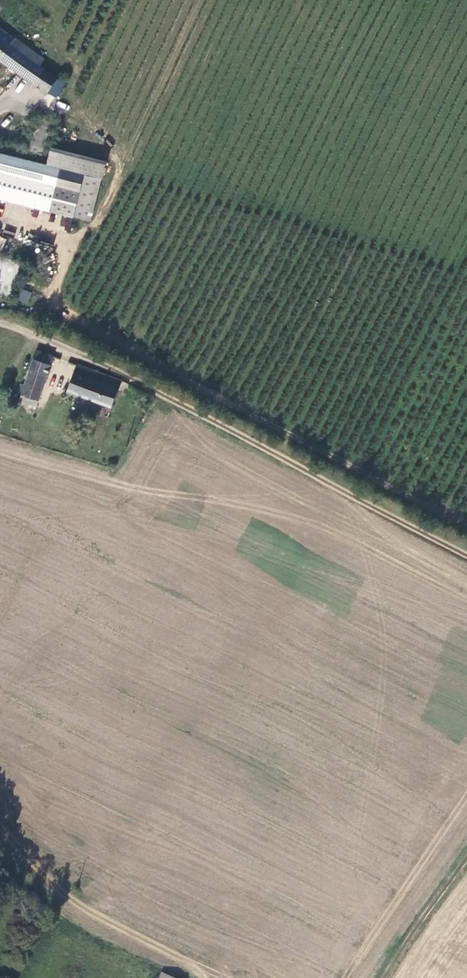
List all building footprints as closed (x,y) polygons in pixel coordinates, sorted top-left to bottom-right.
[(50,92),(58,80),(40,67),(45,60),(36,53),(35,55),(0,31),(0,60),(48,94),(50,92)] [(57,99),(66,86),(58,80),(50,92),(57,99)] [(0,154),(0,198),(94,221),(105,180),(0,154)] [(32,294),(21,290),(18,300),(28,304),(32,294)] [(52,361),(49,359),(35,354),(32,362),(23,386),(19,385),(15,395),(20,397),(17,404),(36,408),(52,361)] [(23,386),(32,362),(21,359),(13,383),(19,385),(23,386)] [(110,409),(119,385),(75,368),(66,395),(110,409)]
